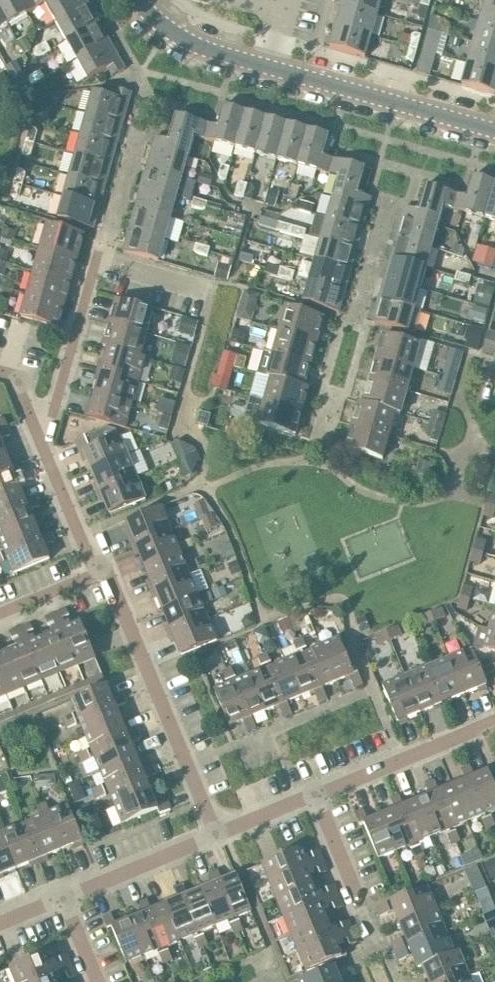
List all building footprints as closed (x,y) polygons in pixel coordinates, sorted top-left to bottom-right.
[(9,24),(32,11),(26,0),(0,0),(0,8),(9,24)] [(88,3),(86,0),(75,0),(71,2),(70,0),(26,0),(32,11),(45,4),(56,22),(88,4),(88,3)] [(342,5),(377,15),(381,0),(343,0),(342,5)] [(485,0),(479,21),(494,25),(494,3),(485,0)] [(99,22),(88,4),(56,22),(66,41),(99,22)] [(428,7),(420,4),(417,14),(420,19),(424,20),(428,7)] [(342,5),(336,25),(371,36),(377,15),(342,5)] [(9,24),(0,8),(0,29),(9,24)] [(428,29),(437,32),(439,23),(436,17),(432,15),(428,29)] [(479,21),(473,42),(494,48),(494,25),(479,21)] [(109,42),(99,22),(66,41),(77,60),(109,42)] [(330,47),(365,57),(371,36),(336,25),(330,47)] [(437,32),(428,29),(422,50),(436,54),(441,33),(437,32)] [(408,46),(416,48),(420,35),(416,34),(410,37),(408,46)] [(25,54),(29,51),(31,47),(25,37),(18,41),(25,54)] [(38,57),(50,50),(45,42),(36,47),(35,52),(38,57)] [(125,69),(109,42),(77,60),(88,80),(108,69),(112,77),(125,69)] [(473,42),(467,63),(494,70),(494,48),(473,42)] [(416,48),(408,46),(405,55),(408,60),(412,62),(416,48)] [(436,54),(422,50),(416,71),(430,75),(436,54)] [(16,61),(7,66),(15,80),(24,75),(16,61)] [(494,94),(494,70),(467,63),(461,84),(494,94)] [(32,85),(44,78),(40,70),(30,76),(29,80),(32,85)] [(8,83),(5,78),(2,72),(0,74),(0,88),(8,83)] [(123,123),(129,101),(131,92),(117,88),(115,97),(93,91),(87,113),(123,123)] [(38,99),(34,113),(39,114),(43,112),(46,101),(38,99)] [(204,138),(235,147),(245,112),(223,106),(217,127),(208,124),(204,138)] [(245,112),(235,147),(255,153),(265,117),(245,112)] [(117,144),(123,123),(87,113),(81,134),(117,144)] [(153,146),(188,156),(189,156),(195,136),(204,138),(208,124),(176,115),(169,140),(155,136),(153,146)] [(265,117),(255,153),(276,159),(286,123),(265,117)] [(286,123),(276,159),(297,165),(307,129),(286,123)] [(26,141),(34,143),(37,133),(35,128),(30,127),(26,141)] [(307,129),(297,165),(327,173),(332,158),(323,156),(325,149),(329,135),(307,129)] [(81,134),(75,155),(111,165),(117,144),(81,134)] [(34,143),(26,141),(22,155),(27,156),(31,154),(34,143)] [(153,146),(147,167),(182,177),(188,156),(153,146)] [(75,155),(70,176),(105,186),(111,165),(75,155)] [(332,158),(327,173),(338,176),(332,196),(333,197),(368,207),(371,197),(357,193),(364,168),(332,158)] [(221,179),(226,180),(230,166),(221,164),(218,174),(221,179)] [(147,167),(141,187),(176,197),(182,177),(147,167)] [(14,182),(22,185),(25,174),(23,170),(18,169),(14,182)] [(201,173),(198,182),(212,186),(214,179),(212,176),(201,173)] [(99,207),(105,186),(70,176),(64,197),(99,207)] [(494,182),(472,176),(466,197),(456,194),(452,208),(484,218),(494,182)] [(22,185),(14,182),(10,196),(16,198),(19,195),(22,185)] [(243,197),(247,183),(241,182),(238,184),(235,195),(243,197)] [(494,221),(494,182),(484,218),(494,221)] [(247,183),(243,197),(251,200),(255,188),(253,185),(247,183)] [(291,183),(287,198),(293,199),(297,197),(300,186),(291,183)] [(417,210),(404,206),(401,216),(438,226),(444,206),(452,208),(456,194),(424,185),(417,210)] [(141,187),(135,208),(170,219),(176,197),(141,187)] [(268,189),(264,203),(272,205),(275,194),(274,191),(268,189)] [(64,197),(57,218),(93,228),(99,207),(64,197)] [(333,197),(327,218),(363,228),(368,207),(333,197)] [(205,211),(207,202),(194,198),(191,207),(205,211)] [(298,204),(296,209),(311,213),(313,204),(302,201),(298,204)] [(207,202),(205,211),(219,215),(220,211),(233,215),(234,214),(228,203),(221,206),(207,202)] [(135,208),(129,230),(165,239),(170,219),(135,208)] [(259,225),(276,230),(279,221),(261,216),(259,225)] [(401,216),(395,237),(432,247),(437,227),(438,228),(438,226),(401,216)] [(327,218),(321,239),(357,249),(363,228),(327,218)] [(290,234),(293,225),(279,221),(276,230),(290,234)] [(41,248),(78,259),(84,235),(48,225),(41,248)] [(293,225),(290,234),(304,238),(306,229),(293,225)] [(123,251),(158,262),(165,239),(129,230),(123,251)] [(469,249),(475,251),(479,237),(470,234),(467,245),(469,249)] [(395,237),(390,258),(426,268),(432,247),(395,237)] [(321,239),(315,259),(351,269),(357,249),(321,239)] [(194,252),(196,244),(182,240),(180,248),(194,252)] [(196,244),(194,252),(208,255),(210,247),(196,244)] [(452,254),(463,257),(465,250),(462,246),(454,244),(452,254)] [(474,259),(476,263),(484,265),(492,268),(494,258),(494,251),(478,246),(474,259)] [(41,248),(35,272),(71,282),(78,259),(41,248)] [(390,258),(384,278),(420,288),(426,268),(390,258)] [(315,259),(309,280),(345,291),(351,269),(315,259)] [(219,263),(215,277),(227,280),(231,267),(219,263)] [(278,275),(281,267),(267,263),(265,271),(278,275)] [(281,267),(278,275),(292,279),(294,271),(281,267)] [(65,305),(71,282),(35,272),(28,295),(65,305)] [(470,280),(471,275),(457,272),(455,280),(468,284),(470,280)] [(384,278),(378,299),(414,309),(420,288),(384,278)] [(345,291),(309,280),(303,302),(339,312),(345,291)] [(479,284),(474,303),(490,307),(494,288),(479,284)] [(257,294),(245,291),(242,303),(254,306),(257,294)] [(65,305),(28,295),(22,318),(58,328),(65,305)] [(4,315),(9,301),(0,299),(0,314),(4,315)] [(414,309),(378,299),(372,321),(415,333),(421,311),(414,309)] [(110,324),(147,334),(153,311),(117,301),(110,324)] [(474,306),(470,317),(485,321),(488,310),(474,306)] [(280,331),(317,341),(323,318),(287,307),(280,331)] [(110,324),(104,347),(145,359),(145,358),(140,357),(147,334),(110,324)] [(467,341),(465,348),(478,351),(483,330),(468,326),(464,340),(467,341)] [(280,331),(274,354),(310,364),(317,341),(280,331)] [(494,356),(494,333),(488,331),(482,352),(494,356)] [(377,358),(413,368),(420,345),(383,335),(377,358)] [(139,382),(145,359),(104,347),(108,348),(102,371),(139,382)] [(451,349),(448,361),(460,365),(463,352),(451,349)] [(238,355),(225,351),(221,364),(234,368),(238,355)] [(264,351),(257,374),(272,378),(304,387),(310,364),(274,354),(264,351)] [(377,358),(370,381),(407,391),(413,368),(377,358)] [(218,376),(231,380),(234,368),(221,364),(218,376)] [(173,366),(169,380),(182,384),(186,370),(173,366)] [(132,405),(139,382),(102,371),(95,395),(132,405)] [(302,411),(308,388),(304,387),(267,377),(272,378),(266,401),(302,411)] [(454,380),(442,377),(439,389),(451,392),(454,380)] [(400,414),(407,391),(370,381),(364,404),(359,402),(359,403),(400,414)] [(132,405),(95,395),(88,418),(125,428),(132,405)] [(302,411),(266,401),(259,424),(295,435),(302,411)] [(359,403),(353,426),(389,436),(396,413),(400,414),(359,403)] [(439,438),(446,414),(434,411),(427,435),(439,438)] [(67,414),(63,426),(75,430),(79,418),(67,414)] [(163,415),(159,428),(168,431),(172,417),(163,415)] [(254,441),(254,440),(257,429),(241,425),(237,437),(254,441)] [(389,436),(353,426),(346,449),(383,459),(389,436)] [(6,453),(0,439),(10,435),(7,427),(0,429),(0,455),(6,453)] [(100,433),(77,443),(81,454),(85,452),(92,470),(127,455),(120,437),(104,443),(100,433)] [(171,444),(178,460),(197,452),(197,450),(195,447),(179,441),(171,444)] [(199,456),(197,452),(178,460),(186,478),(192,475),(199,457),(199,456)] [(13,470),(11,466),(6,453),(0,455),(0,476),(13,470)] [(136,477),(127,455),(92,470),(101,492),(136,477)] [(432,463),(419,460),(416,472),(428,475),(432,463)] [(20,488),(15,475),(25,470),(22,462),(11,466),(13,470),(0,476),(0,497),(20,488)] [(136,477),(101,492),(110,515),(146,500),(136,477)] [(0,497),(0,517),(28,506),(26,502),(20,488),(0,497)] [(494,507),(494,495),(490,494),(487,504),(494,507)] [(35,524),(29,510),(40,506),(36,498),(26,502),(28,506),(0,517),(0,538),(35,524)] [(199,518),(202,517),(210,514),(205,501),(194,505),(199,518)] [(487,504),(484,515),(493,518),(494,511),(494,507),(487,504)] [(136,545),(171,530),(161,508),(126,522),(136,545)] [(207,531),(218,527),(212,513),(210,514),(202,517),(207,531)] [(35,524),(0,538),(0,539),(7,556),(42,542),(41,537),(35,524)] [(180,552),(171,530),(136,545),(145,567),(180,552)] [(51,533),(41,537),(42,542),(7,556),(14,574),(50,560),(44,546),(54,541),(51,533)] [(474,551),(483,553),(486,543),(477,540),(474,551)] [(230,542),(221,545),(227,559),(236,556),(230,542)] [(483,553),(474,551),(471,561),(480,564),(483,553)] [(189,574),(180,552),(145,567),(154,589),(189,574)] [(237,560),(228,564),(233,576),(242,573),(241,571),(238,561),(237,560)] [(198,597),(189,574),(154,589),(163,611),(198,597)] [(461,597),(470,600),(473,589),(464,586),(461,597)] [(163,611),(172,633),(208,619),(202,606),(214,601),(210,592),(198,597),(163,611)] [(470,600),(461,597),(458,607),(467,610),(470,600)] [(69,616),(66,609),(56,614),(59,621),(69,616)] [(431,613),(434,622),(445,618),(441,609),(431,613)] [(434,622),(431,613),(420,617),(424,626),(434,622)] [(59,621),(56,614),(45,618),(48,625),(59,621)] [(245,616),(243,622),(245,628),(255,624),(251,614),(245,616)] [(356,620),(361,633),(370,629),(365,616),(356,620)] [(96,659),(79,619),(72,622),(43,634),(36,637),(8,649),(1,652),(0,652),(0,722),(104,679),(96,659)] [(172,633),(182,656),(217,641),(208,619),(172,633)] [(34,631),(31,624),(20,628),(23,635),(34,631)] [(386,631),(390,640),(400,636),(397,627),(386,631)] [(490,629),(489,630),(479,627),(474,646),(473,651),(483,675),(494,670),(494,631),(490,629)] [(23,635),(20,628),(10,633),(13,640),(23,635)] [(390,640),(386,631),(376,635),(380,645),(390,640)] [(303,639),(294,643),(295,646),(297,652),(302,650),(307,648),(303,639)] [(362,683),(358,672),(354,674),(340,639),(322,647),(336,682),(350,677),(354,687),(362,683)] [(295,646),(282,652),(286,661),(286,662),(301,697),(314,691),(319,702),(327,698),(323,688),(318,689),(304,654),(302,650),(297,652),(295,646)] [(318,689),(323,688),(336,682),(322,647),(304,654),(318,689)] [(483,675),(473,651),(472,649),(450,659),(465,694),(487,685),(483,675)] [(268,654),(258,658),(262,667),(271,663),(268,654)] [(450,659),(428,668),(442,704),(465,694),(450,659)] [(286,662),(268,669),(283,704),(287,702),(301,697),(286,662)] [(428,668),(405,677),(420,713),(442,704),(428,668)] [(236,678),(232,669),(223,672),(227,682),(236,678)] [(268,669),(251,676),(265,712),(279,706),(283,716),(291,713),(287,702),(283,704),(268,669)] [(251,676),(233,684),(248,719),(252,717),(265,712),(251,676)] [(420,713),(405,677),(383,687),(398,722),(420,713)] [(233,684),(215,691),(229,726),(243,721),(248,731),(256,728),(252,717),(248,719),(233,684)] [(107,685),(71,700),(79,718),(114,703),(113,699),(107,685)] [(79,718),(86,736),(122,721),(116,707),(126,703),(123,695),(113,699),(114,703),(79,718)] [(77,724),(73,715),(64,719),(68,728),(77,724)] [(51,718),(40,723),(44,732),(55,728),(51,718)] [(86,736),(94,753),(129,739),(127,734),(122,721),(86,736)] [(94,753),(101,771),(136,756),(131,743),(141,739),(138,730),(127,734),(129,739),(94,753)] [(79,754),(82,764),(92,760),(88,750),(79,754)] [(101,771),(108,789),(144,774),(142,770),(136,756),(101,771)] [(108,789),(116,807),(151,792),(145,778),(156,774),(152,766),(142,770),(144,774),(108,789)] [(466,781),(471,779),(485,814),(494,810),(494,787),(489,771),(475,777),(470,767),(462,770),(466,781)] [(57,787),(56,774),(34,776),(35,789),(57,787)] [(0,777),(0,795),(9,792),(2,776),(0,777)] [(467,822),(481,816),(485,814),(471,779),(466,781),(453,786),(467,822)] [(450,829),(467,822),(453,786),(439,792),(435,781),(426,785),(431,795),(435,794),(450,829)] [(102,786),(93,790),(97,799),(106,795),(102,786)] [(123,825),(144,816),(158,810),(159,814),(170,809),(167,801),(157,805),(151,792),(116,807),(123,825)] [(432,836),(450,829),(435,794),(431,795),(417,801),(432,836)] [(414,844),(432,836),(417,801),(404,806),(399,796),(391,800),(395,810),(399,808),(414,844)] [(41,805),(60,850),(83,841),(68,806),(50,813),(46,803),(41,805)] [(38,859),(60,850),(41,805),(37,807),(41,817),(24,825),(38,859)] [(396,851),(414,844),(399,808),(395,810),(381,816),(396,851)] [(355,814),(357,818),(360,826),(364,824),(378,859),(396,851),(381,816),(368,821),(364,811),(355,814)] [(491,816),(482,820),(486,829),(494,825),(491,816)] [(24,825),(1,834),(16,869),(38,859),(24,825)] [(460,840),(456,831),(447,835),(450,844),(460,840)] [(0,834),(0,875),(16,869),(1,834),(0,834)] [(424,855),(420,846),(411,849),(415,859),(424,855)] [(335,927),(332,920),(321,892),(318,884),(306,856),(303,848),(298,851),(263,865),(243,873),(287,980),(307,972),(342,958),(347,956),(335,927)] [(461,856),(461,858),(462,858),(465,866),(483,859),(479,849),(461,856)] [(312,854),(316,864),(323,861),(319,851),(312,854)] [(454,861),(457,869),(465,866),(462,858),(461,858),(454,861)] [(328,872),(323,861),(316,864),(320,875),(328,872)] [(477,866),(466,871),(471,884),(475,893),(486,888),(481,876),(477,866)] [(251,911),(237,876),(223,881),(218,871),(210,875),(214,885),(219,883),(233,919),(251,911)] [(216,926),(233,919),(219,883),(214,885),(201,891),(216,926)] [(198,933),(216,926),(201,891),(187,896),(183,886),(175,889),(179,900),(183,898),(198,933)] [(326,889),(331,900),(338,897),(334,886),(326,889)] [(427,887),(391,902),(400,924),(436,909),(427,887)] [(478,903),(492,897),(488,888),(474,894),(478,903)] [(342,907),(338,897),(331,900),(335,910),(342,907)] [(180,941),(198,933),(183,898),(179,900),(165,905),(180,941)] [(162,948),(180,941),(165,905),(152,911),(147,901),(139,904),(143,914),(148,913),(162,948)] [(387,903),(376,908),(380,916),(391,912),(387,903)] [(400,924),(410,946),(445,932),(436,909),(400,924)] [(145,955),(162,948),(148,913),(143,914),(130,920),(145,955)] [(104,919),(108,930),(112,928),(126,963),(145,955),(130,920),(116,926),(112,915),(104,919)] [(230,925),(234,934),(243,930),(240,921),(230,925)] [(341,925),(345,935),(353,932),(348,922),(341,925)] [(357,943),(353,932),(345,935),(350,946),(357,943)] [(454,953),(445,932),(410,946),(419,969),(423,967),(423,966),(454,954),(454,953)] [(199,948),(208,944),(204,935),(195,939),(199,948)] [(395,952),(406,948),(402,939),(391,944),(395,952)] [(406,948),(395,952),(399,961),(409,957),(406,948)] [(172,959),(169,950),(159,954),(163,963),(172,959)] [(423,967),(430,981),(448,981),(468,974),(459,951),(454,953),(454,954),(423,966),(423,967)] [(0,974),(0,981),(63,981),(58,971),(51,953),(32,961),(10,970),(0,974)] [(72,965),(68,954),(59,958),(64,969),(72,965)] [(77,976),(72,965),(64,969),(68,979),(77,976)] [(299,981),(340,981),(334,967),(299,981)]
